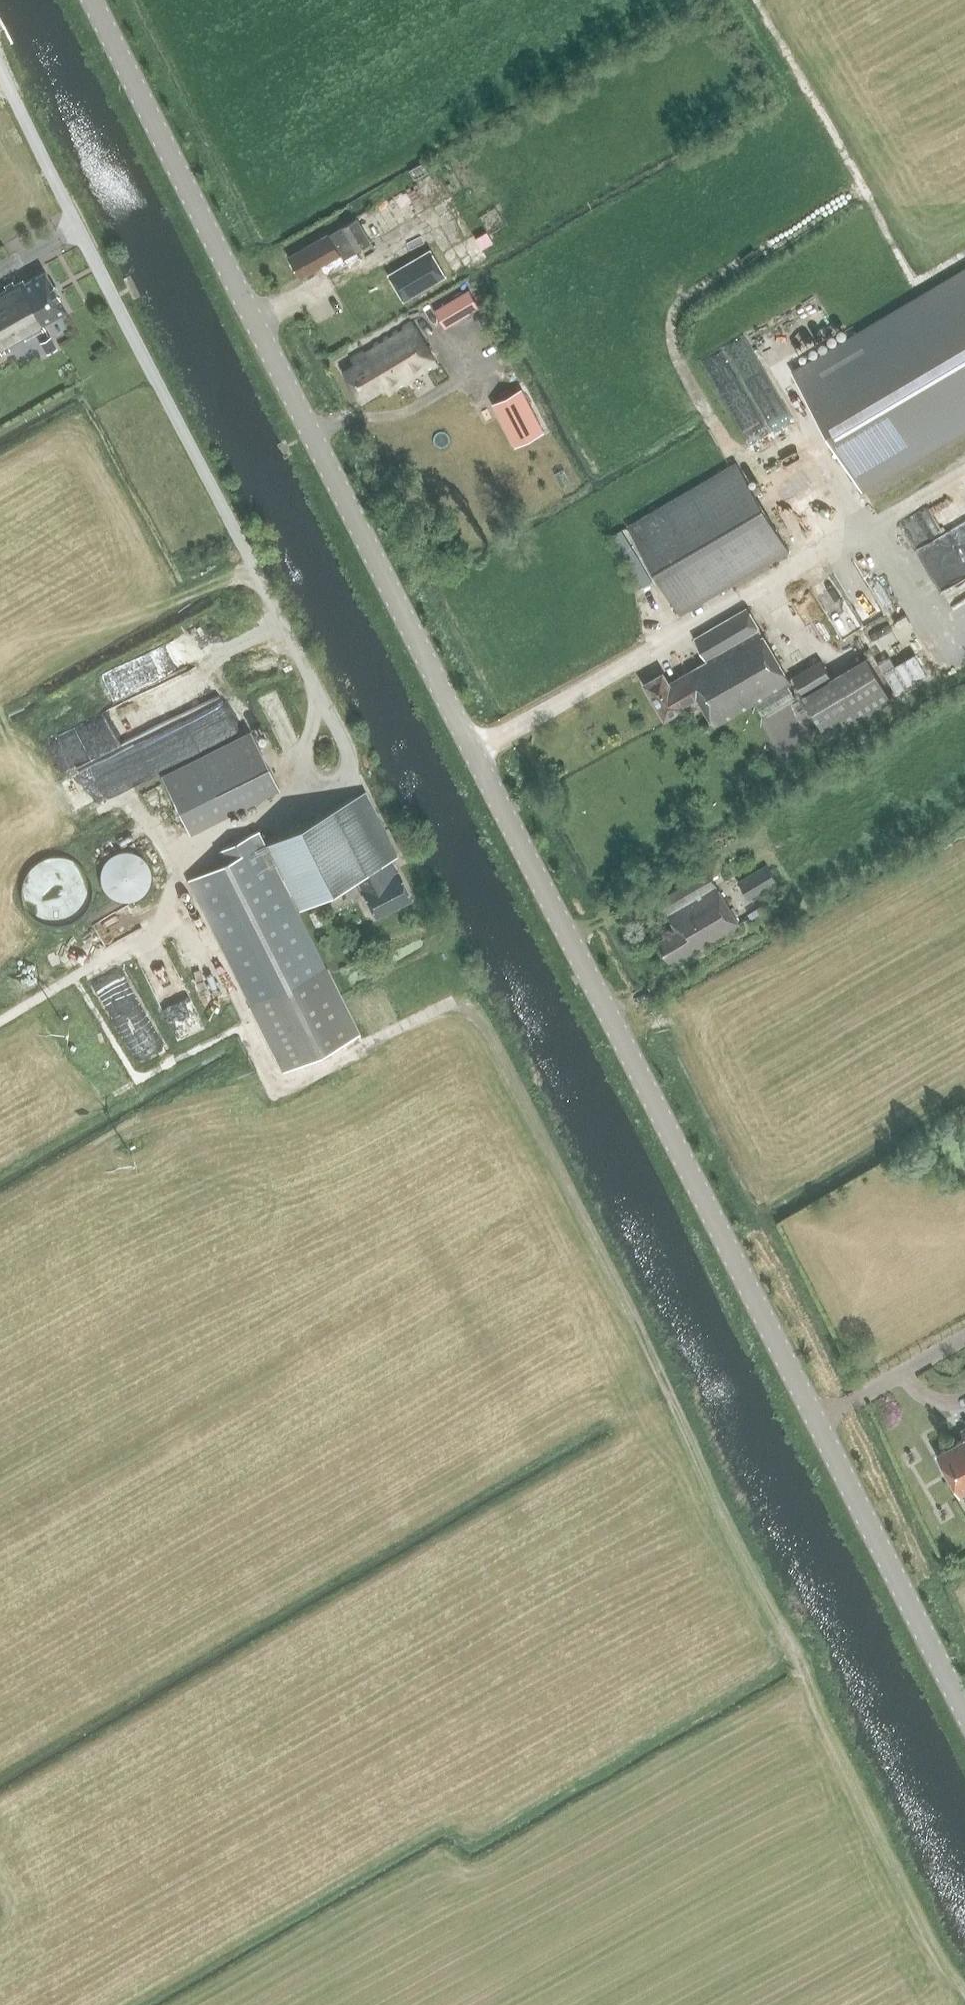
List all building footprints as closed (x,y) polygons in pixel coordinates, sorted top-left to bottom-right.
[(355,249),(368,242),(415,215),(401,192),(355,217),(357,220),(329,236),(328,234),(290,256),(302,277),(322,266),(326,273),(346,262),(349,267),(362,260),(355,249)] [(403,299),(444,276),(430,252),(390,275),(403,299)] [(65,310),(43,272),(23,283),(21,280),(12,285),(11,282),(0,288),(0,354),(35,334),(34,333),(40,330),(38,325),(65,310)] [(794,374),(860,487),(964,426),(964,274),(794,374)] [(451,299),(434,310),(445,328),(462,318),(451,299)] [(423,374),(436,366),(410,324),(403,328),(404,331),(399,334),(397,331),(394,333),(395,336),(390,339),(388,337),(383,340),(385,342),(379,346),(377,343),(374,345),(377,348),(366,354),(363,351),(350,359),(354,366),(343,372),(361,402),(384,388),(388,395),(412,380),(411,378),(421,372),(423,374)] [(50,337),(40,342),(46,353),(56,348),(50,337)] [(521,390),(493,405),(515,448),(543,433),(521,390)] [(735,461),(627,525),(680,615),(788,552),(735,461)] [(714,726),(790,683),(749,611),(695,641),(708,662),(668,684),(662,674),(645,684),(664,718),(681,708),(680,707),(697,697),(711,723),(712,723),(714,726)] [(880,641),(902,681),(939,662),(917,621),(880,641)] [(950,660),(964,658),(964,630),(945,634),(950,660)] [(891,700),(865,657),(802,694),(828,738),(891,700)] [(830,677),(820,659),(791,676),(801,694),(830,677)] [(122,705),(133,737),(161,728),(150,696),(122,705)] [(249,730),(160,774),(188,830),(277,786),(249,730)] [(345,882),(356,876),(374,913),(409,897),(396,870),(390,859),(396,856),(363,792),(265,841),(259,828),(218,848),(224,861),(187,879),(251,1007),(249,1007),(282,1072),(359,1033),(327,969),(325,970),(294,907),(345,882)] [(101,866),(99,875),(101,883),(105,891),(112,897),(120,900),(129,900),(137,897),(143,891),(148,883),(149,875),(148,866),(143,859),(137,853),(129,850),(120,850),(112,853),(105,859),(101,866)] [(95,904),(75,851),(27,869),(47,922),(95,904)] [(765,864),(738,880),(749,899),(776,884),(765,864)] [(675,931),(657,941),(667,960),(681,952),(682,955),(737,924),(707,872),(658,901),(675,931)] [(964,1492),(964,1429),(960,1432),(964,1439),(937,1455),(960,1495),(964,1492)]
